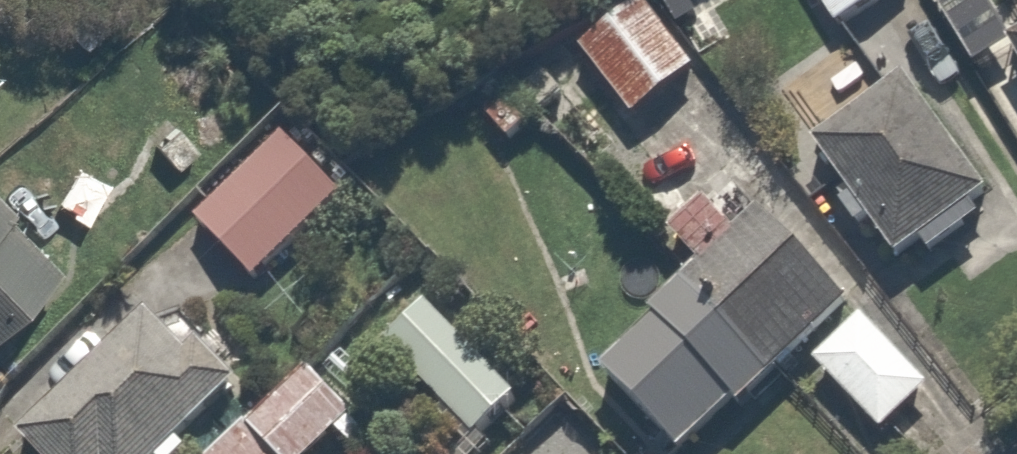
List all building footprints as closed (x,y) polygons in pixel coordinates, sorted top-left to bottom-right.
[(828,22),(865,0),(815,0),(828,22)] [(759,157),(647,3),(583,49),(631,117),(575,157),(638,244),(759,157)] [(910,83),(812,150),(893,268),(990,201),(910,83)] [(341,200),(280,136),(187,226),(248,290),(341,200)] [(721,195),(677,236),(710,272),(603,370),(679,453),(700,453),(841,326),(721,195)] [(53,269),(0,214),(0,320),(53,269)] [(520,403),(438,306),(387,349),(469,446),(520,403)] [(174,307),(19,452),(20,453),(169,453),(245,383),(174,307)] [(881,323),(829,371),(883,431),(936,383),(881,323)] [(308,367),(217,453),(333,453),(363,425),(308,367)]
